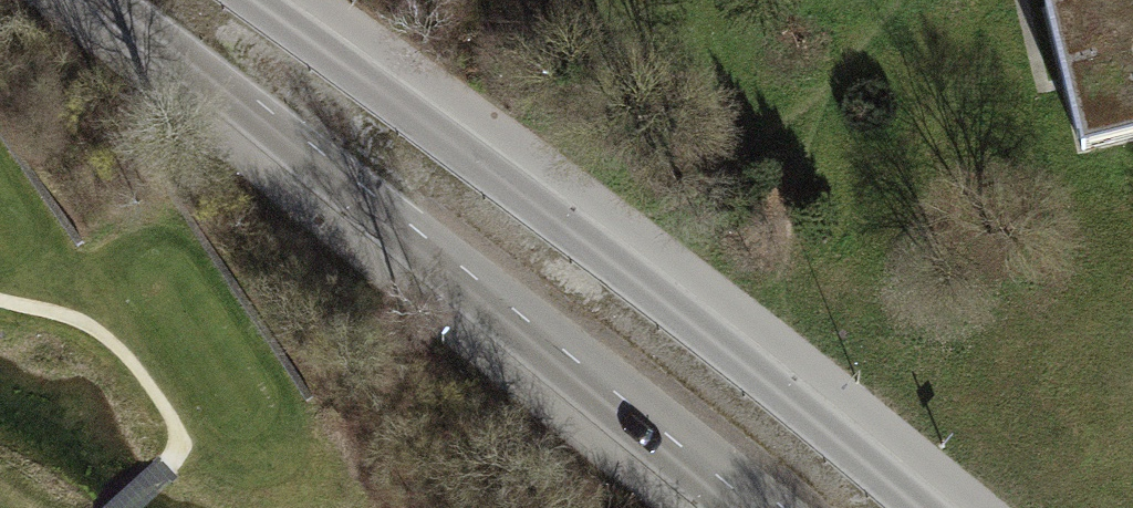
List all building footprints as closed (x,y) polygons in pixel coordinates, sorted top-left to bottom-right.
[(1132,117),(1132,0),(1039,0),(1074,132),(1132,117)]
